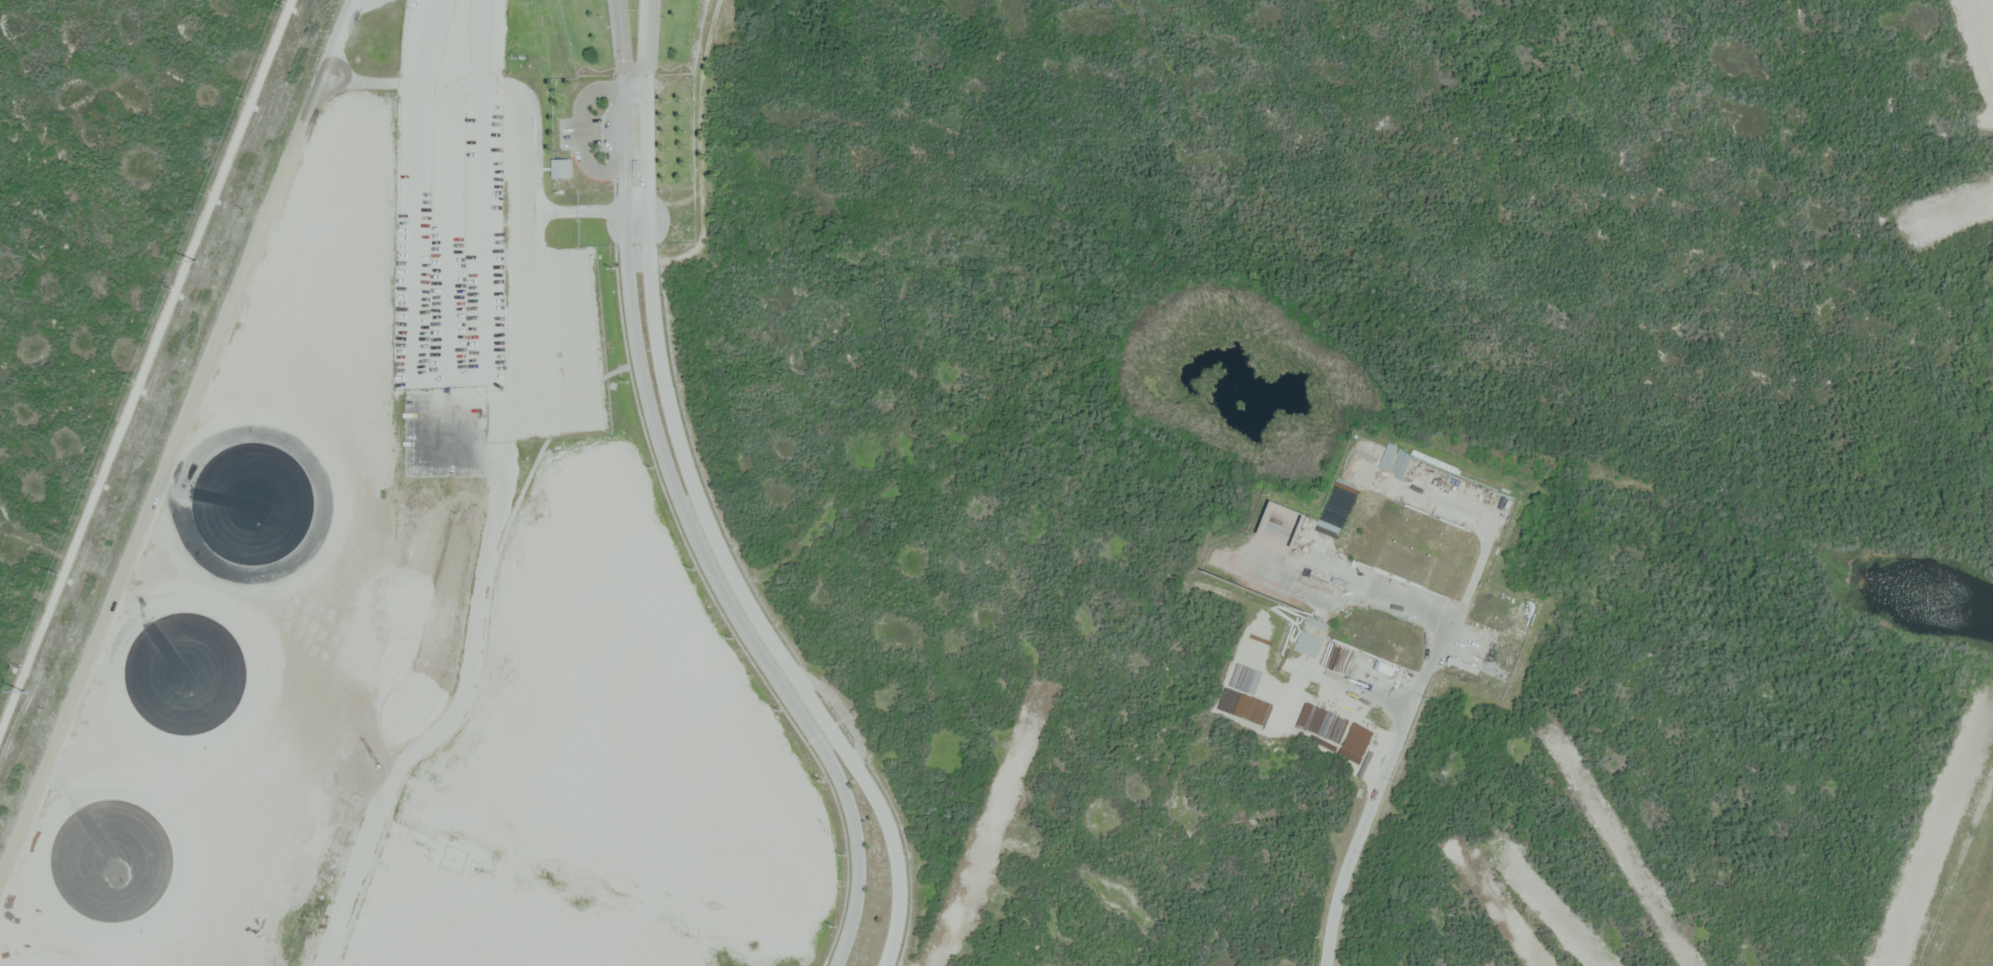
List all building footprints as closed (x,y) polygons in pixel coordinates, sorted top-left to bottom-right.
[(553,161),(571,159),(573,177),(555,179),(553,161)] [(1355,550),(1456,594),(1469,533),(1389,499),(1355,550)]
